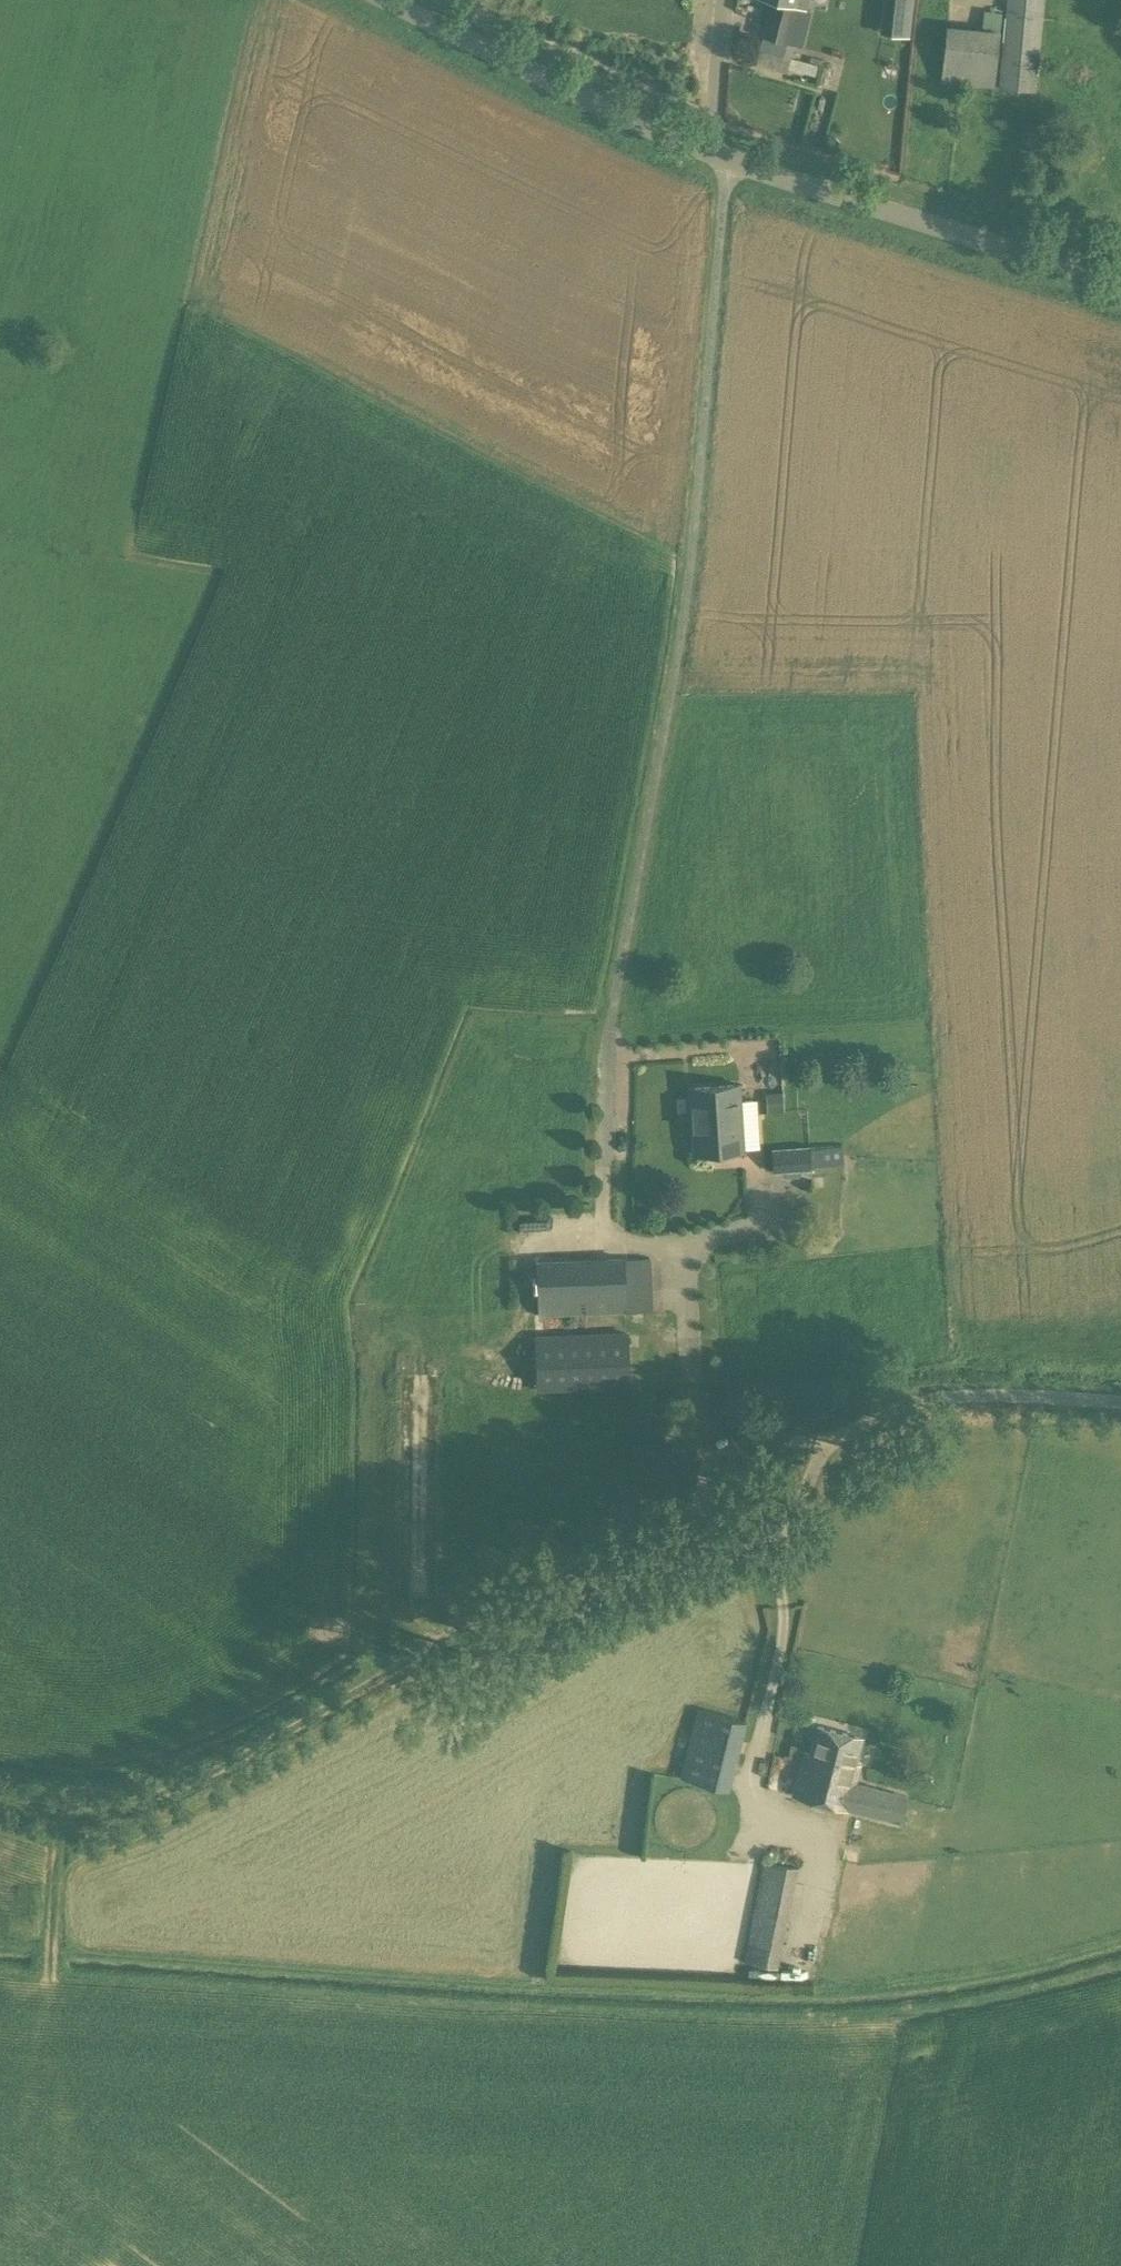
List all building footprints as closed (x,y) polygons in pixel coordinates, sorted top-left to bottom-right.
[(796,5),(798,0),(770,0),(755,58),(783,65),(785,57),(789,58),(796,32),(790,30),(796,5)] [(908,13),(910,0),(888,0),(886,11),(908,13)] [(1044,0),(1007,0),(998,88),(1035,91),(1044,0)] [(986,10),(986,26),(1003,26),(1003,10),(986,10)] [(994,86),(999,30),(946,25),(941,81),(994,86)] [(689,1088),(694,1155),(744,1151),(739,1085),(689,1088)] [(772,1148),(774,1172),(811,1169),(811,1165),(844,1161),(843,1145),(810,1149),(809,1145),(772,1148)] [(538,1316),(627,1312),(653,1311),(651,1257),(536,1263),(538,1316)] [(534,1336),(537,1392),(630,1387),(628,1331),(534,1336)] [(747,1721),(697,1708),(679,1777),(729,1790),(747,1721)] [(806,1751),(795,1795),(900,1822),(907,1795),(855,1783),(859,1766),(854,1765),(861,1738),(817,1727),(811,1753),(806,1751)] [(763,1859),(744,1959),(778,1965),(798,1866),(763,1859)]
